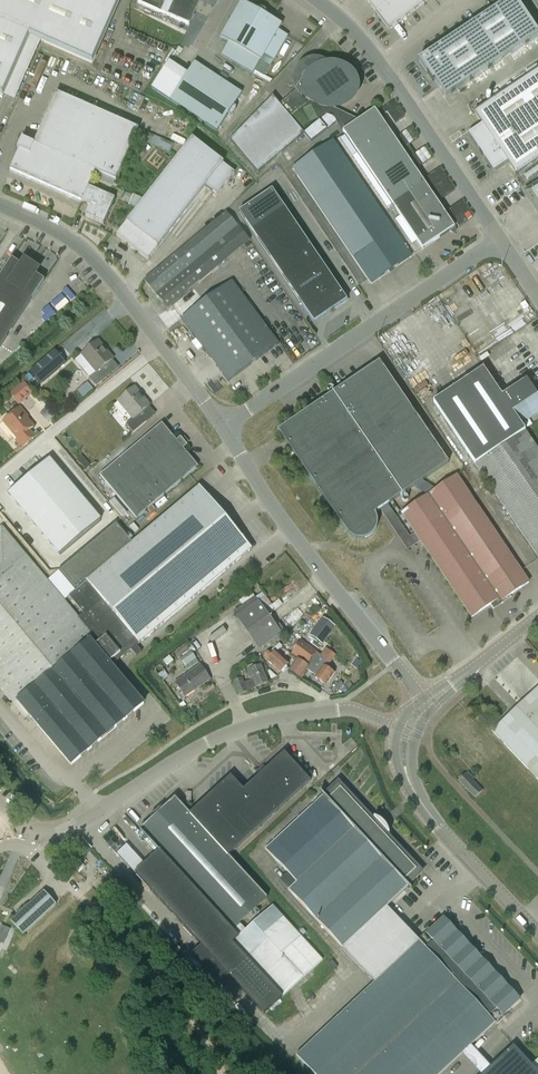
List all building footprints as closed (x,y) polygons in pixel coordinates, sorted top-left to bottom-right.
[(2,96),(29,36),(92,64),(120,0),(0,0),(0,95),(2,96)] [(137,4),(190,25),(201,0),(139,0),(137,4)] [(390,30),(428,0),(366,0),(390,30)] [(419,61),(433,82),(435,81),(446,97),(537,36),(537,33),(516,0),(510,0),(419,61)] [(253,74),(261,61),(264,55),(274,61),(288,36),(278,30),(282,25),(268,16),(268,14),(267,13),(267,12),(265,11),(264,10),(262,9),(261,8),(259,8),(257,8),(256,9),(255,9),(241,1),(220,38),(229,43),(221,55),(253,74)] [(273,96),(230,141),(258,174),(305,134),(312,142),(336,122),(346,114),(332,107),(338,105),(342,102),(346,98),(348,92),(349,87),(349,81),(347,76),(343,71),(339,68),(324,60),(318,59),(312,58),(306,60),(301,63),(297,68),(294,73),(293,79),(294,85),(296,91),(279,105),(272,98),(274,97),(273,96)] [(170,100),(187,75),(169,62),(152,88),(170,100)] [(217,131),(241,94),(195,63),(187,75),(170,100),(217,131)] [(507,163),(515,175),(537,160),(537,70),(474,113),(482,125),(468,134),(493,172),(507,163)] [(34,144),(22,139),(17,150),(19,150),(10,171),(82,203),(82,202),(90,205),(85,216),(103,224),(115,199),(89,188),(96,172),(116,181),(139,129),(56,93),(34,144)] [(346,114),(336,122),(368,168),(393,205),(425,183),(400,147),(375,110),(359,120),(346,114)] [(148,133),(145,141),(170,152),(173,143),(148,133)] [(128,206),(137,210),(117,236),(148,260),(206,186),(217,195),(235,173),(223,164),(224,163),(192,138),(145,199),(133,194),(128,206)] [(412,257),(355,174),(333,141),(293,168),(315,201),(371,284),(412,257)] [(425,183),(393,205),(423,250),(455,228),(425,183)] [(526,193),(537,211),(537,185),(526,193)] [(273,190),(239,212),(314,323),(347,300),(273,190)] [(172,306),(200,283),(250,241),(239,228),(226,212),(144,281),(152,291),(168,310),(170,308),(172,306)] [(0,278),(0,348),(44,281),(35,275),(34,277),(20,267),(21,265),(12,259),(0,278)] [(211,297),(182,319),(228,381),(278,344),(232,282),(225,287),(211,297)] [(64,289),(53,294),(58,305),(69,300),(64,289)] [(443,302),(431,309),(446,334),(459,327),(443,302)] [(423,356),(447,393),(433,403),(470,458),(537,413),(537,397),(527,381),(502,397),(483,369),(474,375),(449,339),(423,356)] [(96,387),(110,376),(103,368),(113,359),(98,341),(81,355),(96,373),(89,378),(96,387)] [(40,385),(65,363),(55,351),(30,373),(40,385)] [(333,393),(278,431),(347,532),(351,536),(355,539),(360,540),(366,539),(370,537),(374,533),(377,529),(378,523),(377,518),(375,513),(380,510),(407,550),(420,542),(471,617),(491,605),(494,609),(511,597),(510,595),(529,583),(457,476),(401,513),(415,533),(410,537),(388,504),(449,463),(379,362),(333,393)] [(87,382),(77,391),(83,398),(94,389),(87,382)] [(33,394),(23,383),(10,394),(20,405),(33,394)] [(133,433),(147,422),(140,414),(150,405),(135,387),(118,402),(133,419),(126,424),(133,433)] [(28,417),(20,408),(3,422),(13,434),(14,433),(19,439),(16,441),(22,449),(35,438),(29,431),(34,427),(27,418),(28,417)] [(525,430),(533,425),(529,419),(471,457),(537,557),(537,450),(525,430)] [(198,467),(184,449),(188,446),(181,438),(176,441),(162,424),(100,476),(136,519),(198,467)] [(49,459),(8,493),(60,554),(100,520),(49,459)] [(425,494),(432,488),(426,481),(419,487),(425,494)] [(116,522),(59,571),(76,591),(69,596),(84,614),(79,618),(94,637),(90,640),(112,666),(131,650),(136,646),(139,644),(167,621),(252,549),(233,526),(199,487),(133,542),(116,522)] [(0,529),(0,685),(79,618),(2,527),(0,529)] [(273,640),(274,640),(276,642),(282,638),(280,635),(285,632),(280,624),(276,627),(258,602),(255,597),(234,612),(237,616),(236,617),(239,621),(260,650),(265,646),(268,650),(276,644),(273,640)] [(0,685),(0,689),(13,705),(14,706),(26,720),(31,715),(72,764),(72,765),(144,704),(112,666),(90,640),(94,637),(79,618),(0,685)] [(310,636),(323,645),(335,628),(323,619),(310,636)] [(327,668),(336,656),(326,648),(321,656),(301,641),(291,655),(297,659),(288,672),(300,680),(307,670),(315,676),(314,678),(327,687),(335,674),(327,668)] [(185,667),(196,659),(191,651),(180,659),(185,667)] [(272,654),(269,651),(263,658),(280,674),(288,665),(274,652),(272,654)] [(261,666),(256,668),(255,664),(246,667),(248,671),(247,671),(251,681),(243,683),(242,679),(233,682),(239,695),(268,683),(266,678),(269,676),(265,665),(262,666),(261,666)] [(211,680),(201,665),(175,683),(185,697),(211,680)] [(492,731),(537,780),(537,687),(492,731)] [(490,721),(481,712),(476,717),(484,726),(490,721)] [(198,806),(189,815),(227,857),(310,781),(291,759),(284,753),(266,769),(263,766),(259,770),(255,766),(253,768),(260,775),(244,790),(231,777),(216,790),(208,798),(198,806)] [(475,798),(483,790),(474,781),(466,773),(458,781),(475,798)] [(389,834),(387,828),(384,824),(380,820),(374,818),(377,822),(374,825),(340,789),(328,800),(323,795),(315,803),(265,849),(297,883),(288,890),(342,948),(387,907),(408,887),(411,890),(412,889),(404,881),(416,870),(382,834),(385,830),(389,834)] [(161,851),(137,873),(145,882),(257,1005),(265,1013),(283,997),(323,960),(273,905),(246,930),(239,924),(246,918),(250,922),(261,913),(256,908),(266,899),(227,857),(189,815),(175,800),(142,830),(161,851)] [(44,891),(11,922),(23,936),(56,905),(44,891)] [(443,918),(427,934),(433,941),(425,948),(387,907),(342,948),(374,983),(297,1055),(314,1073),(441,1073),(495,1023),(489,1016),(497,1009),(503,1016),(520,1000),(443,918)] [(9,929),(1,926),(0,928),(0,942),(3,944),(9,929)] [(513,1046),(483,1073),(537,1073),(537,1072),(513,1046)]
